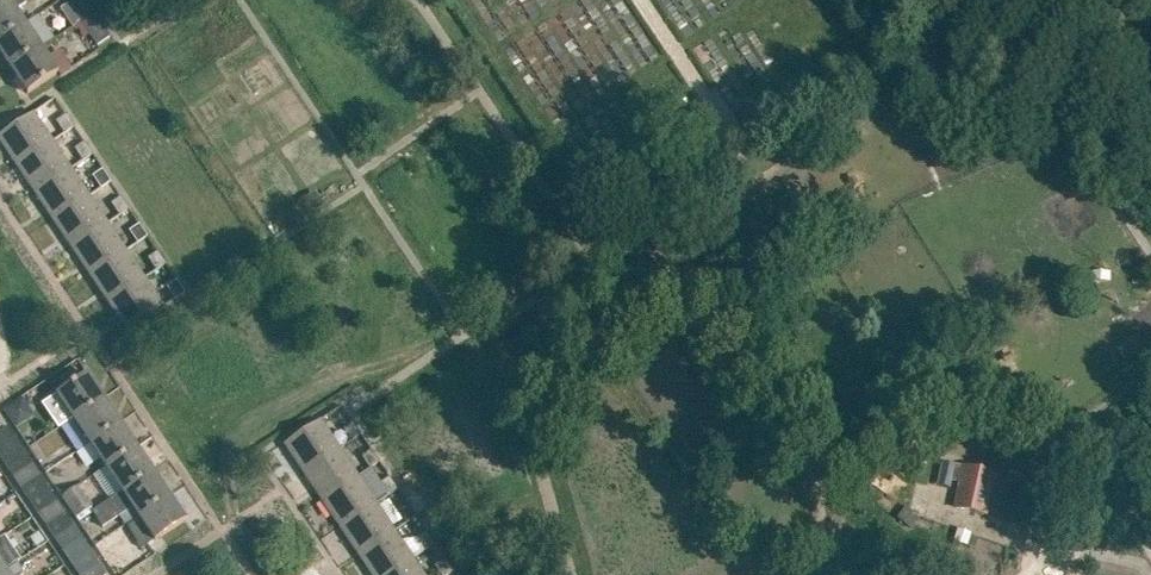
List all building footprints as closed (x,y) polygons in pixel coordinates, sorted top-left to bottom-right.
[(24,24),(15,11),(25,4),(23,0),(8,0),(0,6),(0,40),(24,24)] [(92,14),(83,0),(74,0),(67,4),(80,23),(92,14)] [(96,47),(108,38),(96,20),(83,28),(96,47)] [(40,48),(24,24),(0,40),(0,55),(9,69),(40,48)] [(40,48),(9,69),(26,94),(57,73),(40,48)] [(51,142),(32,114),(0,135),(0,143),(15,166),(51,142)] [(64,135),(73,128),(65,116),(56,123),(64,135)] [(34,193),(70,169),(51,142),(15,166),(34,193)] [(82,162),(92,155),(84,143),(74,150),(82,162)] [(52,221),(88,197),(70,169),(34,193),(52,221)] [(100,189),(110,182),(102,170),(92,177),(100,189)] [(71,248),(106,224),(88,197),(52,221),(71,248)] [(119,217),(129,210),(121,198),(111,205),(119,217)] [(89,275),(125,251),(106,224),(71,248),(89,275)] [(137,244),(147,238),(139,226),(129,232),(137,244)] [(107,303),(143,278),(125,251),(89,275),(107,303)] [(148,260),(155,271),(165,265),(157,253),(148,260)] [(143,278),(107,303),(126,331),(138,323),(146,335),(169,319),(161,308),(162,307),(143,278)] [(175,300),(185,293),(176,281),(166,287),(175,300)] [(87,375),(56,396),(73,421),(104,400),(87,375)] [(21,400),(5,411),(16,426),(27,419),(29,411),(21,400)] [(89,445),(120,425),(104,400),(73,421),(89,445)] [(303,474),(339,450),(320,421),(284,445),(303,474)] [(350,442),(360,436),(352,424),(342,430),(350,442)] [(105,470),(136,449),(120,425),(89,445),(105,470)] [(15,440),(6,427),(0,431),(0,450),(15,440)] [(977,432),(971,460),(995,465),(1001,437),(977,432)] [(23,452),(15,440),(0,450),(0,459),(4,465),(23,452)] [(121,494),(152,473),(136,449),(105,470),(121,494)] [(321,501),(357,477),(339,450),(303,474),(321,501)] [(369,470),(379,463),(370,451),(360,457),(369,470)] [(12,477),(31,465),(23,452),(4,465),(12,477)] [(20,490),(39,477),(31,465),(12,477),(20,490)] [(988,515),(997,473),(962,465),(953,507),(988,515)] [(137,518),(168,498),(152,473),(121,494),(95,510),(91,513),(101,529),(131,510),(137,518)] [(28,502),(47,489),(39,477),(20,490),(28,502)] [(339,528),(375,504),(357,477),(321,501),(339,528)] [(387,497),(397,490),(388,478),(379,485),(387,497)] [(91,513),(95,510),(82,490),(79,486),(61,498),(77,522),(91,513)] [(36,514),(56,502),(47,489),(28,502),(36,514)] [(184,523),(168,498),(137,518),(153,543),(184,523)] [(45,527),(64,514),(56,502),(36,514),(45,527)] [(357,556),(393,532),(375,504),(339,528),(357,556)] [(405,524),(415,517),(407,506),(397,512),(405,524)] [(905,507),(895,519),(903,525),(912,513),(905,507)] [(53,539),(72,527),(64,514),(45,527),(53,539)] [(61,551),(80,539),(72,527),(53,539),(61,551)] [(957,529),(953,542),(966,547),(970,534),(957,529)] [(357,556),(370,574),(387,574),(412,559),(393,532),(357,556)] [(423,552),(433,545),(425,533),(415,539),(423,552)] [(15,563),(19,561),(3,537),(0,538),(0,573),(15,563)] [(69,564),(88,551),(80,539),(61,551),(69,564)] [(96,564),(88,551),(69,564),(76,574),(79,574),(96,564)] [(412,559),(387,574),(422,574),(412,559)] [(444,560),(434,567),(439,574),(448,574),(452,572),(444,560)] [(22,573),(15,563),(0,573),(0,574),(20,574),(22,573)] [(79,574),(104,574),(96,564),(79,574)]
